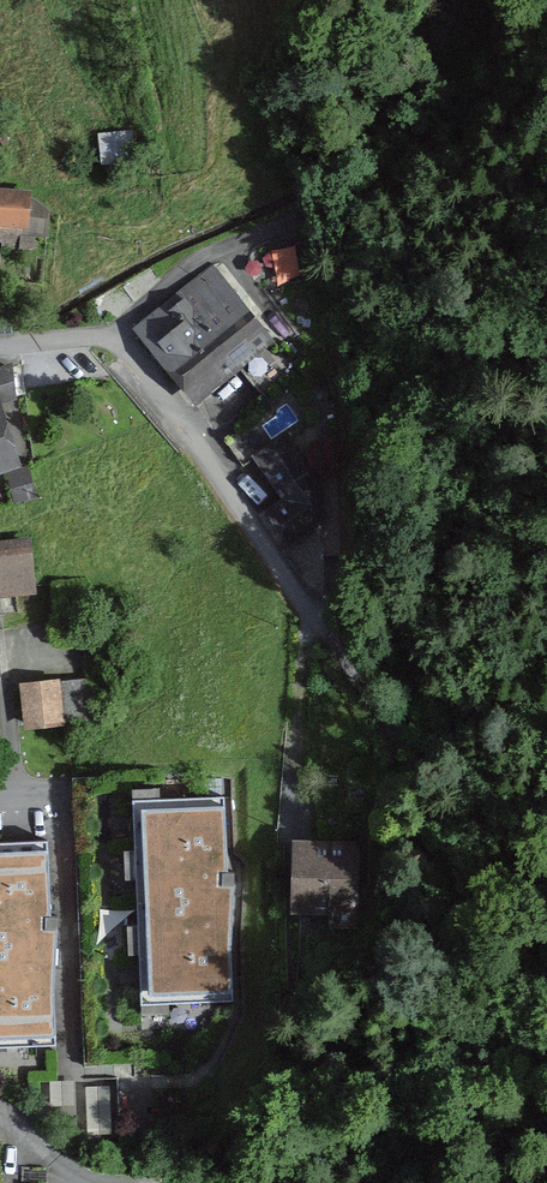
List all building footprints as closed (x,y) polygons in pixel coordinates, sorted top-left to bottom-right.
[(18,232),(20,193),(0,192),(0,232),(18,232)] [(185,394),(256,335),(214,285),(143,343),(185,394)] [(285,373),(264,348),(240,369),(262,394),(285,373)] [(315,482),(292,448),(266,466),(289,500),(274,511),(292,538),(315,522),(315,482)] [(0,540),(0,600),(21,598),(14,538),(0,540)] [(106,673),(7,688),(14,733),(113,718),(106,673)] [(225,782),(96,789),(110,1017),(238,1010),(225,782)] [(0,839),(0,1056),(53,1054),(44,837),(0,839)] [(359,847),(300,845),(298,907),(334,908),(334,923),(357,924),(359,847)]
